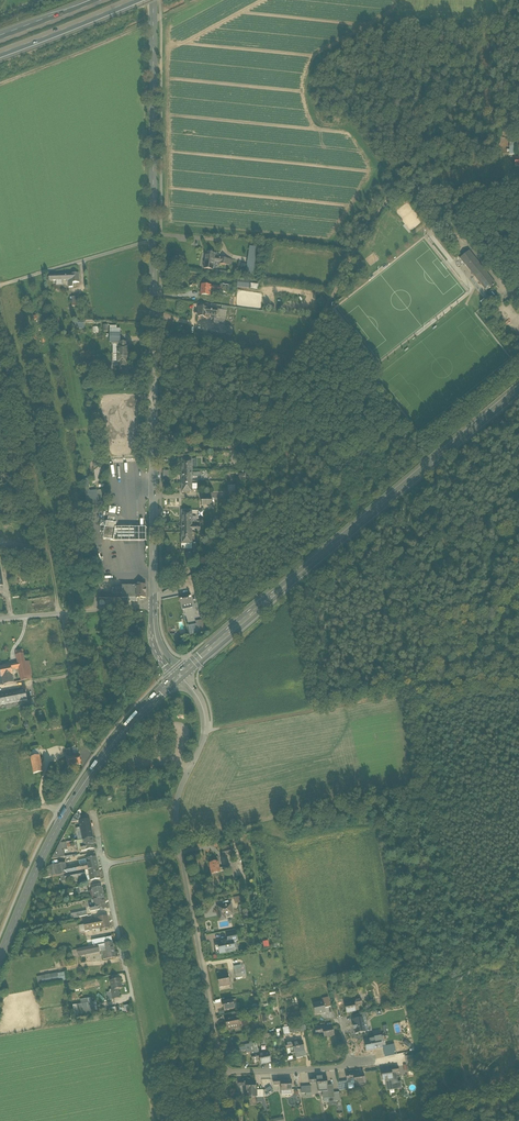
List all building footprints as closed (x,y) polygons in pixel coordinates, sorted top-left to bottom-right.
[(423,222),(407,203),(396,211),(411,231),(423,222)] [(250,247),(246,273),(253,275),(256,248),(250,247)] [(469,252),(459,260),(487,293),(496,285),(469,252)] [(215,254),(206,253),(204,269),(213,270),(214,262),(215,258),(215,254)] [(232,260),(215,258),(214,262),(219,263),(219,265),(231,266),(232,260)] [(79,274),(71,274),(71,280),(72,283),(73,283),(79,283),(79,274)] [(211,286),(202,285),(201,295),(210,296),(211,291),(210,291),(211,286)] [(214,291),(211,291),(210,296),(201,295),(200,299),(213,301),(214,291)] [(218,310),(199,307),(198,317),(206,318),(207,314),(212,315),(212,318),(214,318),(215,318),(216,313),(217,314),(218,310)] [(119,343),(120,343),(120,333),(110,333),(110,343),(114,343),(119,343)] [(120,343),(119,343),(119,346),(118,346),(117,354),(128,354),(128,346),(127,346),(127,343),(120,343)] [(128,354),(117,354),(117,362),(119,362),(119,366),(126,366),(127,363),(128,363),(128,354)] [(109,438),(109,453),(117,453),(116,438),(119,438),(119,437),(109,438)] [(192,459),(182,459),(181,470),(187,470),(187,471),(192,471),(192,459)] [(192,471),(187,471),(187,470),(181,470),(181,481),(192,481),(192,477),(200,477),(200,473),(197,473),(197,474),(192,474),(192,471)] [(192,481),(181,481),(181,493),(192,493),(192,489),(196,489),(196,484),(192,484),(192,481)] [(98,501),(97,490),(90,491),(85,492),(89,508),(98,506),(98,501)] [(192,511),(181,511),(181,522),(192,522),(192,511)] [(192,522),(181,522),(181,533),(187,533),(187,532),(192,532),(192,529),(197,529),(197,531),(200,531),(200,526),(192,526),(192,522)] [(105,527),(103,536),(103,537),(103,539),(112,540),(115,540),(116,529),(105,527)] [(146,529),(116,529),(115,540),(112,540),(112,543),(146,543),(146,529)] [(192,532),(187,532),(187,533),(181,533),(181,544),(184,544),(184,549),(192,549),(192,532)] [(139,583),(138,583),(137,584),(137,585),(137,586),(122,586),(122,587),(118,587),(118,594),(114,594),(114,591),(112,591),(112,594),(99,594),(99,598),(128,598),(128,602),(137,602),(137,598),(146,598),(146,586),(141,586),(141,585),(140,584),(140,583),(139,583)] [(190,594),(180,596),(182,605),(190,603),(192,603),(190,594)] [(201,629),(204,628),(203,620),(196,622),(196,624),(197,630),(198,629),(201,629)] [(191,634),(199,632),(198,629),(197,630),(196,624),(189,626),(191,634)] [(112,644),(112,643),(108,644),(107,644),(106,645),(105,647),(105,648),(115,702),(114,703),(112,704),(109,704),(108,703),(97,649),(97,648),(96,647),(95,647),(94,647),(89,648),(94,647),(95,647),(96,648),(97,649),(107,704),(109,705),(112,705),(115,704),(116,702),(106,648),(106,647),(106,646),(107,645),(108,644),(112,644)] [(23,654),(16,655),(21,681),(28,680),(25,662),(23,654)] [(0,667),(0,669),(1,677),(3,677),(12,675),(11,669),(10,665),(0,667)] [(12,675),(3,677),(4,684),(14,683),(12,675)] [(25,690),(16,692),(17,702),(27,700),(25,690)] [(16,692),(5,694),(7,704),(18,702),(17,702),(16,692)] [(78,754),(73,755),(72,749),(66,751),(69,767),(81,765),(78,748),(77,748),(78,754)] [(40,756),(30,758),(34,774),(42,772),(40,756)] [(80,814),(76,815),(73,818),(71,823),(79,821),(81,821),(80,814)] [(81,821),(79,821),(80,828),(76,829),(76,832),(81,831),(83,840),(93,838),(89,819),(81,821)] [(93,838),(83,840),(85,851),(95,849),(93,838)] [(60,843),(52,859),(61,857),(61,854),(64,853),(63,850),(67,850),(66,843),(60,843)] [(96,857),(86,859),(87,864),(83,864),(84,871),(85,870),(98,868),(96,857)] [(218,862),(209,863),(211,874),(220,873),(219,868),(218,862)] [(56,865),(58,876),(59,876),(64,874),(67,874),(66,868),(65,863),(56,865)] [(66,868),(67,874),(84,871),(83,864),(82,865),(66,868)] [(56,865),(49,866),(52,877),(58,876),(56,865)] [(98,868),(85,870),(86,876),(89,876),(88,874),(89,874),(91,880),(100,879),(98,868)] [(84,871),(67,874),(64,874),(66,881),(86,877),(86,876),(85,870),(84,871)] [(102,887),(92,889),(94,899),(104,898),(102,887)] [(235,905),(242,904),(241,896),(233,897),(235,905)] [(104,898),(94,899),(95,905),(90,906),(90,911),(106,909),(104,898)] [(231,904),(217,907),(220,920),(226,919),(225,915),(232,914),(231,904)] [(108,916),(98,918),(100,929),(100,930),(110,928),(108,916)] [(98,918),(83,921),(85,932),(100,929),(98,918)] [(237,940),(236,933),(227,935),(228,941),(226,942),(226,941),(222,942),(218,943),(220,953),(235,951),(233,941),(237,940)] [(113,942),(105,943),(106,950),(102,951),(103,960),(116,957),(113,942)] [(102,951),(106,950),(105,943),(77,949),(78,956),(102,951)] [(228,974),(218,976),(217,975),(219,988),(220,987),(230,985),(228,973),(228,974)] [(41,976),(42,985),(43,985),(43,984),(55,982),(54,974),(53,974),(41,976)] [(42,985),(41,976),(33,978),(34,986),(42,985)] [(120,979),(111,980),(112,990),(118,989),(122,988),(120,979)] [(118,989),(112,990),(111,990),(113,999),(120,998),(118,989)] [(89,998),(79,999),(79,1003),(76,1004),(77,1014),(94,1012),(93,1002),(90,1002),(89,998)] [(322,999),(323,1003),(324,1008),(330,1007),(328,998),(322,999)] [(233,1000),(222,1002),(224,1010),(234,1008),(233,1000)] [(350,1003),(344,1004),(346,1013),(356,1011),(355,1007),(358,1007),(358,1005),(355,1006),(354,1002),(350,1003)] [(324,1008),(323,1003),(313,1005),(315,1015),(325,1013),(324,1008)] [(237,1016),(226,1019),(227,1029),(239,1027),(237,1016)] [(356,1020),(353,1020),(354,1025),(353,1025),(354,1029),(355,1029),(356,1033),(365,1032),(363,1021),(362,1018),(356,1020)] [(298,1032),(297,1026),(283,1028),(284,1035),(298,1032)] [(326,1028),(322,1029),(323,1033),(324,1038),(334,1036),(332,1027),(326,1028)] [(382,1037),(370,1039),(371,1041),(365,1042),(366,1051),(383,1048),(381,1048),(380,1043),(383,1042),(382,1037)] [(407,1038),(402,1043),(406,1046),(410,1041),(407,1038)] [(248,1040),(249,1043),(243,1044),(245,1053),(257,1051),(254,1039),(248,1040)] [(302,1042),(296,1043),(296,1042),(285,1044),(286,1049),(290,1048),(291,1053),(295,1053),(296,1058),(306,1056),(302,1042)] [(383,1048),(385,1054),(391,1053),(390,1045),(383,1047),(383,1048)] [(269,1053),(266,1054),(265,1052),(252,1055),(253,1060),(257,1059),(257,1060),(260,1059),(261,1064),(271,1062),(269,1053)] [(412,1055),(405,1056),(407,1066),(412,1065),(414,1065),(412,1055)] [(398,1067),(387,1068),(387,1070),(381,1071),(382,1080),(387,1079),(388,1084),(387,1085),(387,1090),(401,1088),(400,1082),(398,1083),(396,1072),(399,1072),(398,1067)] [(363,1073),(357,1074),(357,1073),(346,1074),(347,1079),(348,1083),(352,1082),(352,1081),(354,1081),(355,1084),(356,1088),(364,1087),(364,1083),(365,1083),(363,1073)] [(327,1078),(321,1078),(321,1077),(312,1077),(313,1083),(314,1083),(317,1083),(317,1088),(318,1088),(318,1092),(323,1092),(324,1102),(324,1098),(333,1097),(332,1086),(328,1086),(327,1078)] [(291,1081),(285,1081),(285,1079),(277,1080),(277,1085),(279,1085),(281,1085),(281,1090),(291,1090),(291,1081)] [(347,1081),(337,1083),(339,1091),(348,1089),(348,1083),(347,1079),(347,1081)] [(256,1082),(250,1082),(250,1080),(241,1081),(241,1086),(243,1086),(243,1084),(246,1084),(246,1091),(247,1091),(247,1096),(252,1096),(252,1095),(256,1095),(256,1098),(256,1091),(256,1082)] [(269,1086),(264,1089),(267,1094),(272,1091),(269,1086)] [(263,1098),(257,1098),(257,1103),(262,1102),(265,1111),(267,1110),(263,1098)]
